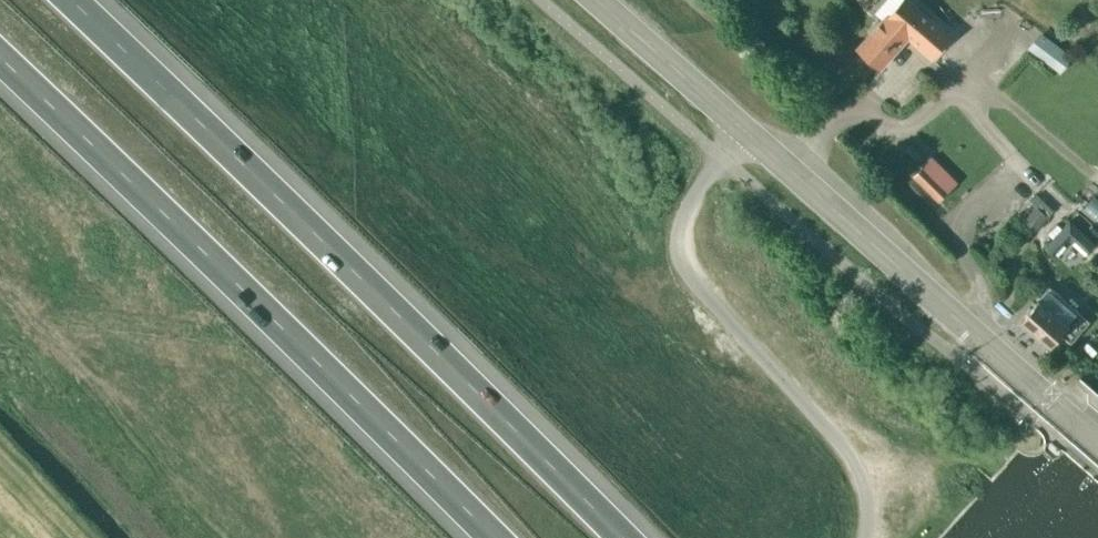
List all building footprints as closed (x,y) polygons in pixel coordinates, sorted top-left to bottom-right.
[(949,36),(909,0),(904,0),(884,23),(882,21),(858,47),(880,67),(908,35),(931,56),(949,36)] [(1040,31),(1028,45),(1059,69),(1070,55),(1040,31)] [(958,186),(931,159),(912,175),(939,202),(958,186)] [(1054,209),(1037,194),(1030,201),(1036,206),(1023,220),(1034,230),(1054,209)] [(1071,218),(1046,243),(1054,250),(1070,233),(1088,250),(1095,242),(1071,218)] [(1049,345),(1059,333),(1077,312),(1048,287),(1019,319),(1049,345)]
